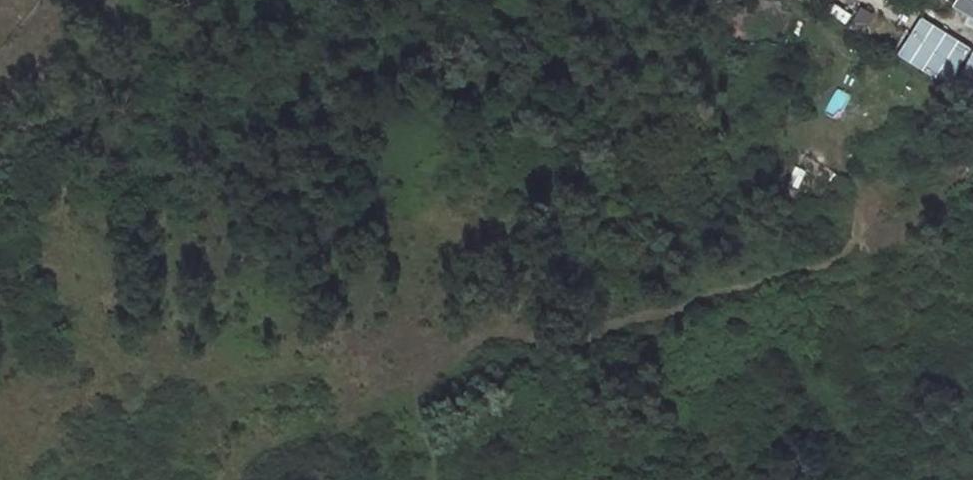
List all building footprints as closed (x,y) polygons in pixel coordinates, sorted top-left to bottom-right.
[(951,7),(972,20),(972,0),(955,0),(951,7)] [(947,86),(970,48),(920,18),(897,56),(947,86)] [(955,81),(972,93),(972,51),(955,81)]
